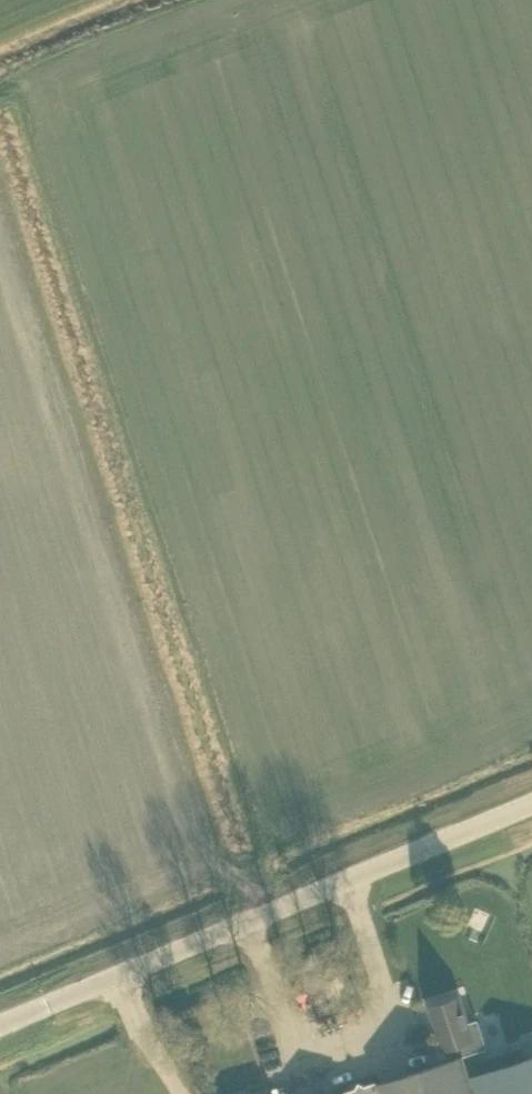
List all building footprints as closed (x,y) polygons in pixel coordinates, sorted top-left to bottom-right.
[(459,1043),(474,1038),(460,995),(429,1005),(443,1048),(444,1048),(448,1060),(378,1083),(381,1093),(475,1093),(459,1043)] [(370,1085),(343,1093),(373,1093),(370,1085)]
